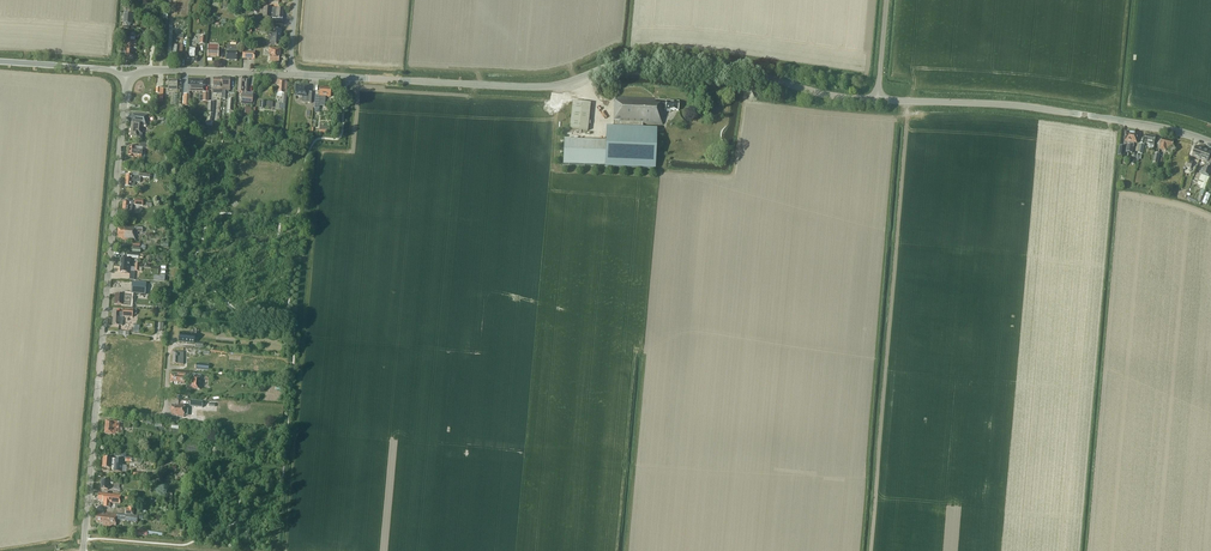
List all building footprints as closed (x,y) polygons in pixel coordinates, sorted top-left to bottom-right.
[(264,8),(260,8),(260,15),(263,15),(263,18),(282,19),(283,9),(264,8)] [(124,14),(123,23),(132,24),(133,14),(124,14)] [(244,25),(254,25),(254,19),(253,19),(254,16),(247,16),(247,18),(244,18),(242,18),(242,23),(244,23),(244,25)] [(273,29),(273,31),(268,30),(268,38),(269,38),(269,41),(272,41),(271,46),(280,46),(282,30),(275,29),(275,30),(273,29)] [(135,38),(127,37),(127,38),(124,38),(124,40),(123,47),(122,47),(121,55),(133,56),(134,49),(136,49),(137,41),(135,40),(135,38)] [(182,59),(183,45),(174,44),(173,59),(179,59),(182,59)] [(219,45),(207,44),(207,57),(218,57),(219,45)] [(237,52),(237,48),(237,45),(227,45),(227,47),(227,51),(226,60),(237,60),(237,52)] [(279,62),(280,49),(269,48),(269,55),(270,55),(269,61),(279,62)] [(197,56),(195,56),(196,50),(193,50),(191,50),(189,49),(187,49),(187,55),(186,61),(197,62),(197,56)] [(243,59),(254,59),(255,52),(243,51),(243,59)] [(221,99),(221,90),(222,79),(213,78),(213,94),(217,94),(217,99),(221,99)] [(206,80),(197,80),(188,79),(188,85),(189,85),(188,92),(204,92),(204,86),(205,86),(206,80)] [(230,79),(222,79),(221,90),(222,90),(221,99),(225,99),(226,90),(226,92),(229,92),(229,90),(230,90),(230,79)] [(253,95),(247,94),(249,80),(239,79),(238,92),(242,92),(241,102),(252,104),(253,95)] [(278,93),(282,93),(283,93),(285,94),(286,94),(287,80),(277,79),(277,85),(278,86),(278,93)] [(177,81),(177,80),(168,80),(168,90),(177,90),(177,84),(181,84),(181,81),(177,81)] [(296,85),(295,95),(302,96),(302,102),(311,103),(312,92),(308,92),(308,86),(296,85)] [(320,87),(319,95),(315,95),(314,109),(319,109),(319,106),(325,106),(325,96),(330,97),(331,88),(320,87)] [(655,99),(614,97),(613,128),(642,129),(642,124),(662,125),(663,109),(665,109),(678,111),(679,102),(655,100),(655,99)] [(588,130),(591,103),(573,101),(570,128),(588,130)] [(147,126),(148,115),(132,114),(132,122),(131,122),(131,125),(131,129),(130,136),(141,138),(142,134),(141,134),(142,125),(147,126)] [(606,141),(564,140),(563,165),(655,169),(657,129),(642,129),(613,128),(613,134),(606,134),(606,141)] [(1132,132),(1129,152),(1132,153),(1134,142),(1137,143),(1138,133),(1132,132)] [(1144,143),(1149,144),(1148,148),(1153,149),(1156,137),(1146,135),(1144,143)] [(1172,149),(1174,141),(1162,138),(1160,145),(1161,145),(1160,149),(1166,151),(1166,148),(1172,149)] [(142,157),(142,150),(137,150),(137,147),(129,146),(128,156),(134,157),(142,157)] [(1200,159),(1203,149),(1195,146),(1192,156),(1200,159)] [(1203,149),(1200,159),(1206,161),(1202,173),(1208,175),(1210,168),(1210,163),(1210,162),(1210,159),(1209,159),(1210,152),(1203,149)] [(1186,166),(1186,167),(1185,170),(1190,171),(1193,162),(1186,160),(1184,165),(1186,166)] [(139,176),(136,175),(126,174),(125,186),(134,187),(135,182),(140,183),(141,177),(146,177),(150,178),(150,173),(147,173),(140,173),(139,176)] [(1207,184),(1208,184),(1210,178),(1209,178),(1210,177),(1206,175),(1204,181),(1203,181),(1200,189),(1205,191),(1207,184)] [(143,206),(143,200),(135,199),(135,202),(129,202),(129,201),(123,201),(122,212),(128,213),(129,212),(131,212),(132,205),(143,206)] [(135,241),(136,231),(135,231),(136,227),(122,226),(122,227),(118,227),(117,238),(121,238),(121,239),(135,241)] [(120,266),(130,267),(131,259),(126,259),(126,260),(121,259),(120,266)] [(130,267),(120,266),(120,272),(125,273),(125,274),(130,274),(130,275),(129,280),(134,280),(134,274),(135,271),(135,267),(130,267)] [(145,294),(146,288),(145,288),(146,284),(146,283),(132,282),(132,283),(132,287),(132,288),(132,292),(131,292),(131,293),(145,294)] [(132,295),(115,294),(114,304),(131,306),(132,295)] [(123,313),(114,312),(113,325),(122,326),(123,317),(133,317),(133,315),(136,315),(136,310),(123,309),(123,313)] [(179,342),(194,344),(196,333),(190,332),(190,334),(180,333),(179,342)] [(172,364),(182,364),(184,364),(184,352),(173,352),(172,364)] [(174,382),(174,384),(177,384),(178,382),(184,382),(185,379),(192,380),(191,389),(200,390),(201,378),(201,374),(193,374),(178,373),(178,374),(171,374),(170,382),(172,382),(174,382)] [(202,407),(203,402),(206,402),(207,398),(199,397),(199,401),(190,400),(190,406),(202,407)] [(184,417),(185,405),(178,404),(178,406),(171,405),(171,415),(177,415),(177,417),(184,417)] [(122,434),(123,423),(117,423),(117,421),(106,420),(104,434),(116,435),(116,433),(122,434)] [(110,468),(114,468),(114,471),(122,472),(123,459),(115,459),(111,458),(103,458),(102,468),(110,468)] [(113,485),(113,481),(109,480),(101,480),(100,489),(108,490),(108,484),(113,485)] [(98,499),(103,500),(103,501),(120,503),(120,495),(98,493),(98,499)] [(133,515),(134,507),(129,506),(129,509),(126,509),(125,514),(133,515)] [(116,527),(117,518),(117,517),(117,516),(117,515),(117,514),(96,512),(95,521),(103,522),(102,525),(116,527)] [(137,519),(138,516),(125,515),(125,518),(125,522),(137,523),(137,519)]
